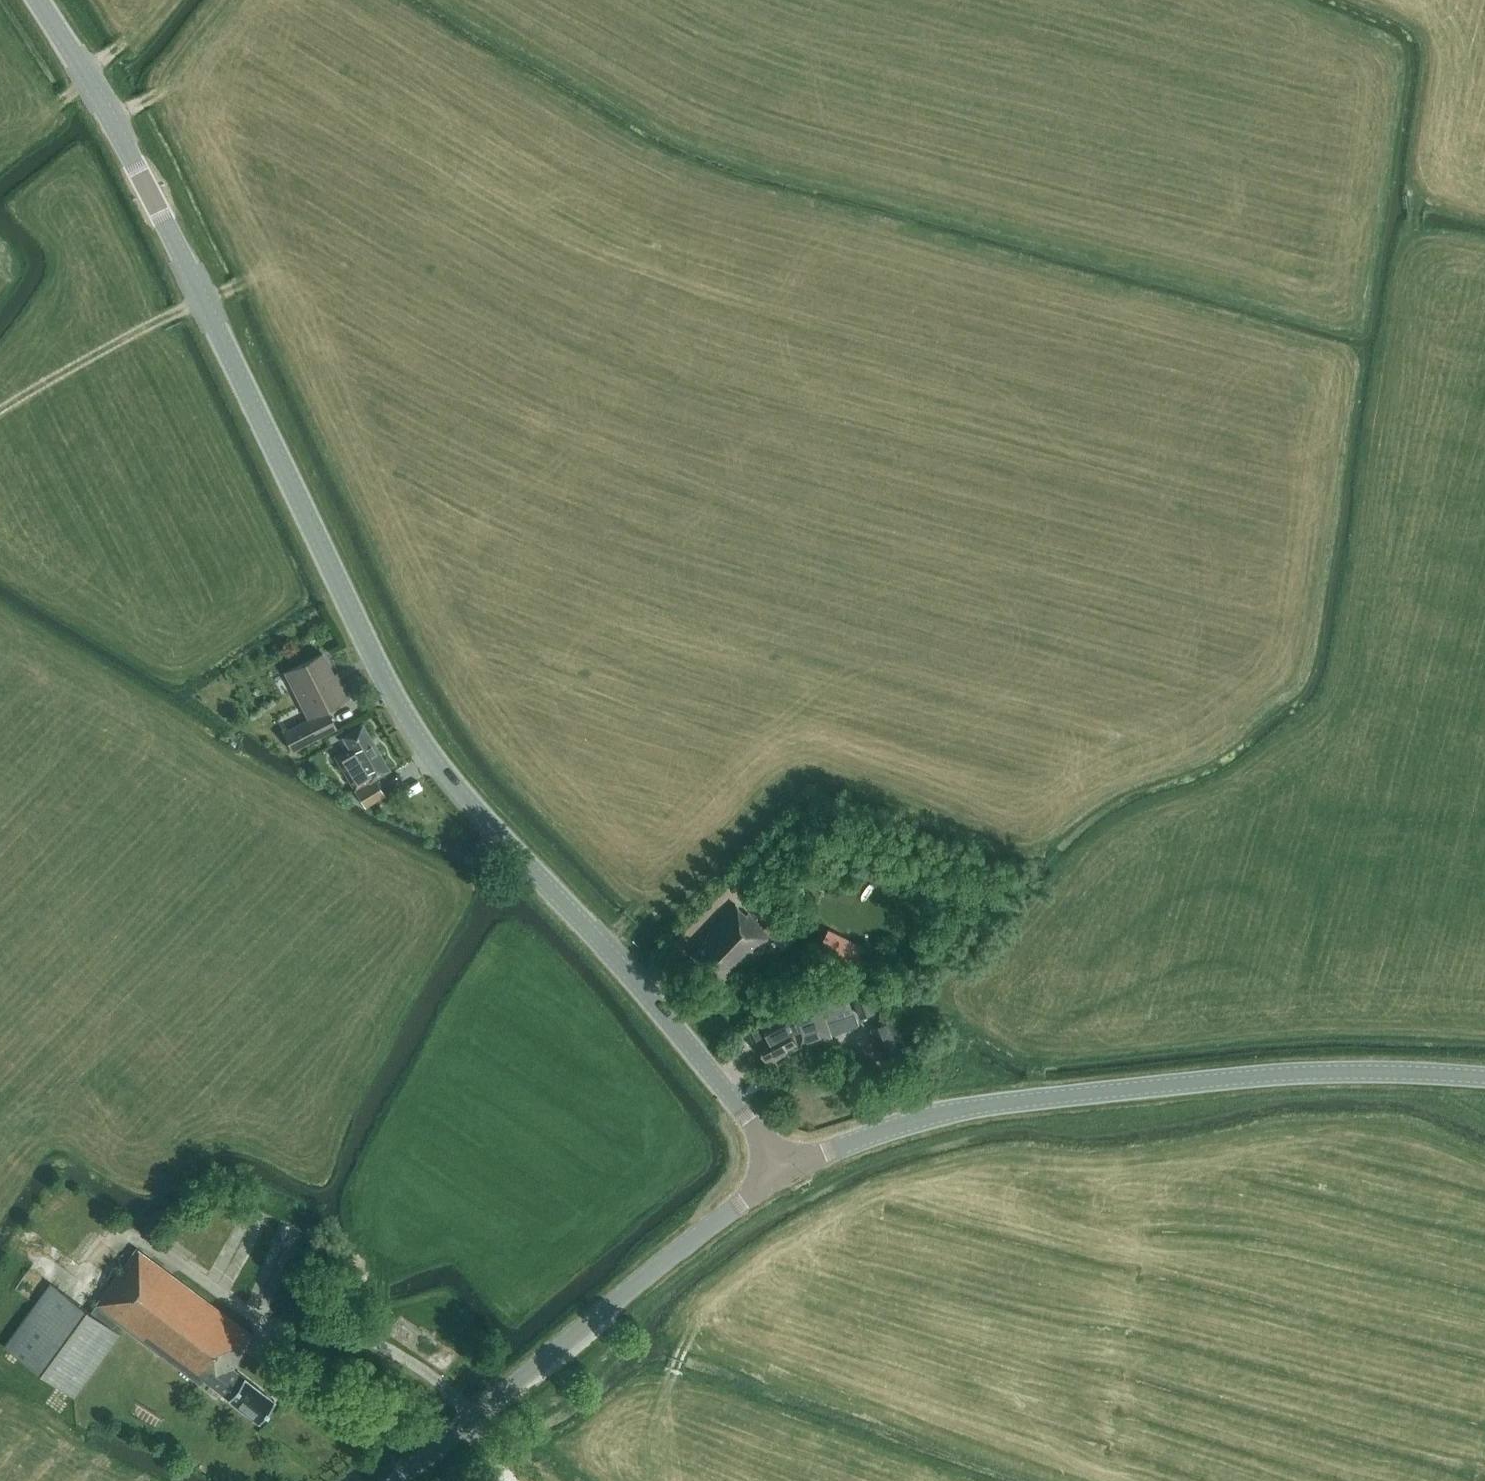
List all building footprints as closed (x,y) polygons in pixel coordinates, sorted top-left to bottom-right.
[(328,707),(350,696),(341,680),(338,681),(324,653),(287,671),(311,718),(285,731),(294,750),(338,727),(328,707)] [(375,778),(390,769),(385,761),(364,724),(344,736),(351,747),(337,756),(364,802),(365,802),(366,805),(384,794),(375,778)] [(781,912),(765,927),(750,912),(748,914),(737,903),(709,932),(712,934),(694,953),(724,982),(738,967),(741,970),(773,936),(781,945),(797,929),(781,912)] [(861,938),(843,930),(839,939),(830,935),(825,944),(859,960),(863,952),(857,948),(861,938)] [(862,1015),(876,1010),(869,992),(855,997),(862,1015)] [(850,993),(814,1007),(813,1007),(786,1017),(783,1013),(774,1018),(771,1014),(750,1025),(754,1032),(759,1040),(758,1040),(770,1062),(800,1046),(788,1024),(793,1022),(802,1046),(833,1034),(829,1024),(857,1014),(850,993)] [(898,1016),(875,1025),(888,1056),(911,1046),(898,1016)] [(931,1074),(928,1062),(913,1066),(916,1077),(931,1074)] [(97,1305),(91,1312),(51,1282),(5,1346),(75,1396),(121,1334),(113,1328),(119,1321),(201,1384),(205,1379),(260,1420),(275,1399),(233,1367),(245,1351),(244,1350),(254,1335),(138,1248),(97,1305)]
